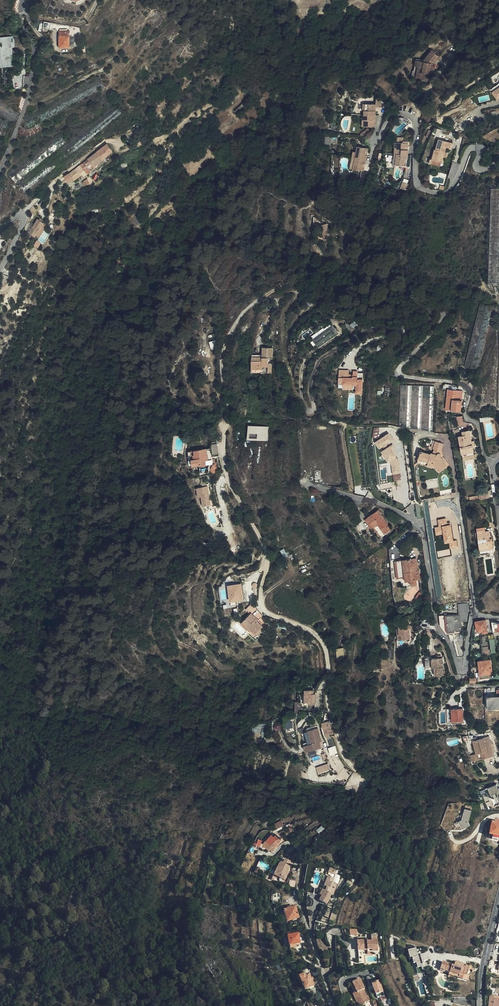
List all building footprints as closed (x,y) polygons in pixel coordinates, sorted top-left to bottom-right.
[(81,40),(76,26),(60,24),(60,30),(60,46),(77,46),(76,40),(81,40)] [(14,66),(13,47),(15,46),(15,35),(0,36),(0,66),(14,66)] [(428,51),(426,60),(416,58),(412,76),(426,79),(427,74),(432,75),(437,52),(428,51)] [(383,100),(382,105),(379,105),(373,103),(372,109),(370,109),(368,119),(370,119),(368,125),(377,127),(381,108),(386,109),(387,103),(383,100)] [(14,122),(20,113),(0,101),(0,114),(14,122)] [(13,125),(0,118),(0,150),(13,125)] [(30,127),(20,129),(21,136),(31,134),(30,127)] [(60,133),(14,170),(10,174),(16,181),(17,182),(67,142),(60,133)] [(434,149),(431,159),(443,162),(444,157),(445,152),(447,147),(451,148),(452,142),(440,139),(437,150),(434,149)] [(405,141),(401,140),(398,151),(408,154),(409,149),(411,142),(405,141)] [(369,143),(359,141),(356,151),(367,154),(368,150),(367,150),(369,143)] [(107,144),(97,152),(103,160),(104,161),(110,155),(109,154),(112,151),(107,144)] [(367,154),(356,151),(353,164),(361,166),(360,168),(363,169),(365,162),(364,162),(365,159),(367,154)] [(408,154),(398,151),(394,162),(404,165),(406,158),(407,158),(408,154)] [(97,152),(88,159),(91,163),(94,167),(103,160),(97,152)] [(88,159),(80,165),(87,174),(91,170),(87,166),(91,163),(88,159)] [(80,165),(69,174),(74,180),(82,174),(84,177),(87,174),(80,165)] [(69,174),(65,177),(66,179),(68,182),(74,180),(69,174)] [(33,226),(29,234),(35,237),(39,230),(33,226)] [(331,243),(328,228),(321,230),(324,245),(325,245),(326,250),(331,249),(330,244),(331,243)] [(357,319),(351,324),(354,328),(360,323),(357,319)] [(333,325),(313,339),(319,348),(339,333),(333,325)] [(333,326),(315,340),(319,345),(337,332),(333,326)] [(467,367),(473,368),(477,349),(482,350),(485,337),(480,336),(481,331),(474,329),(467,367)] [(265,355),(253,355),(253,369),(264,370),(264,367),(270,367),(270,358),(274,358),(274,347),(265,347),(265,355)] [(344,379),(344,386),(357,386),(357,394),(363,395),(363,380),(358,380),(358,376),(353,376),(349,376),(349,379),(344,379)] [(463,391),(450,389),(449,389),(448,391),(446,408),(461,411),(463,400),(462,400),(463,391)] [(248,438),(268,440),(269,426),(249,424),(248,438)] [(471,441),(470,430),(463,431),(464,435),(459,436),(462,454),(474,453),(473,444),(471,441)] [(388,443),(393,439),(389,433),(376,441),(380,448),(384,446),(385,448),(382,450),(389,461),(390,460),(392,464),(393,473),(401,472),(400,461),(397,456),(398,455),(393,448),(395,447),(393,444),(389,446),(388,443)] [(439,453),(440,453),(443,442),(436,440),(434,448),(435,448),(433,453),(435,454),(437,453),(438,453),(439,453)] [(206,443),(190,445),(192,460),(201,458),(202,461),(206,460),(205,456),(205,452),(207,452),(206,443)] [(441,454),(440,453),(439,453),(438,453),(437,453),(435,454),(433,453),(430,452),(421,449),(419,455),(426,458),(425,462),(430,464),(431,461),(439,470),(447,464),(441,456),(441,455),(441,454)] [(213,503),(208,485),(197,487),(199,496),(201,496),(203,505),(213,503)] [(479,495),(480,499),(489,498),(489,491),(479,492),(479,495)] [(417,504),(418,518),(425,517),(423,505),(422,505),(417,504)] [(387,526),(389,524),(379,511),(365,521),(372,530),(374,528),(380,538),(391,530),(387,526)] [(454,541),(451,522),(448,522),(447,517),(439,519),(439,525),(436,526),(437,534),(444,533),(446,542),(450,542),(451,548),(458,547),(457,540),(454,541)] [(362,522),(360,523),(356,526),(360,533),(366,529),(362,522)] [(493,549),(492,539),(490,539),(489,531),(486,531),(485,525),(477,526),(477,531),(479,531),(480,537),(478,537),(480,549),(488,548),(488,550),(493,549)] [(418,570),(417,558),(396,560),(398,578),(406,577),(406,581),(411,580),(411,585),(418,584),(417,579),(421,579),(420,570),(418,570)] [(243,582),(228,583),(230,601),(244,600),(243,582)] [(263,617),(255,610),(253,612),(258,618),(260,620),(263,617)] [(253,612),(245,620),(257,633),(261,629),(264,626),(263,625),(259,621),(257,619),(258,618),(253,612)] [(245,620),(242,623),(256,636),(258,634),(245,620)] [(487,633),(485,620),(476,622),(477,634),(487,633)] [(408,625),(399,625),(399,636),(401,636),(401,640),(408,640),(408,630),(408,627),(408,625)] [(344,647),(337,648),(339,661),(346,660),(344,647)] [(442,677),(442,673),(444,673),(444,671),(444,668),(443,668),(442,659),(426,661),(426,669),(436,669),(436,677),(442,677)] [(492,673),(491,659),(478,661),(480,675),(492,673)] [(307,693),(306,704),(312,704),(312,701),(317,701),(318,693),(316,693),(316,689),(307,689),(307,693)] [(488,690),(488,707),(498,707),(498,690),(488,690)] [(448,709),(448,722),(459,722),(459,709),(448,709)] [(319,727),(305,731),(308,741),(304,742),(306,751),(309,750),(310,756),(318,754),(316,748),(324,747),(319,727)] [(480,735),(469,736),(471,743),(473,742),(477,754),(475,755),(476,761),(477,761),(495,756),(489,736),(481,739),(480,735)] [(331,754),(338,752),(336,744),(329,746),(331,754)] [(319,773),(331,770),(329,763),(317,766),(319,773)] [(497,783),(481,789),(483,796),(488,794),(493,806),(498,804),(498,788),(497,783)] [(469,821),(472,809),(466,808),(464,813),(461,814),(464,819),(459,821),(463,828),(470,824),(469,821)] [(285,825),(282,820),(275,823),(278,828),(285,825)] [(496,820),(495,823),(492,822),(489,835),(498,837),(498,821),(496,820)] [(275,848),(281,840),(275,835),(274,836),(272,835),(263,845),(272,853),(275,849),(275,848)] [(289,871),(290,866),(288,866),(290,861),(284,860),(283,864),(281,863),(279,866),(275,876),(286,880),(289,871)] [(331,876),(324,890),(319,899),(328,904),(333,894),(334,894),(341,882),(331,876)] [(287,921),(299,917),(295,906),(284,910),(287,921)] [(300,944),(298,933),(286,936),(288,946),(289,946),(290,949),(296,947),(296,945),(300,944)] [(357,940),(357,947),(362,947),(362,949),(367,949),(371,949),(371,951),(377,951),(377,939),(372,939),(372,941),(366,941),(366,939),(357,940)] [(419,965),(421,974),(425,973),(426,966),(425,961),(428,960),(427,954),(421,955),(419,955),(419,954),(417,954),(415,949),(410,950),(408,953),(409,958),(411,957),(412,961),(412,960),(413,963),(414,963),(414,966),(419,965)] [(460,977),(463,967),(449,963),(448,966),(446,966),(446,965),(439,963),(437,971),(440,971),(446,973),(460,977)] [(466,967),(463,967),(460,977),(446,973),(445,976),(462,981),(466,967)] [(314,985),(308,974),(305,976),(304,974),(299,976),(305,990),(314,985)] [(367,990),(365,990),(362,984),(364,983),(362,978),(351,983),(353,987),(355,991),(353,991),(354,994),(350,999),(359,1005),(363,1005),(367,1004),(366,1002),(371,1000),(367,990)] [(379,980),(372,983),(377,999),(380,998),(382,1002),(386,1001),(379,980)]
